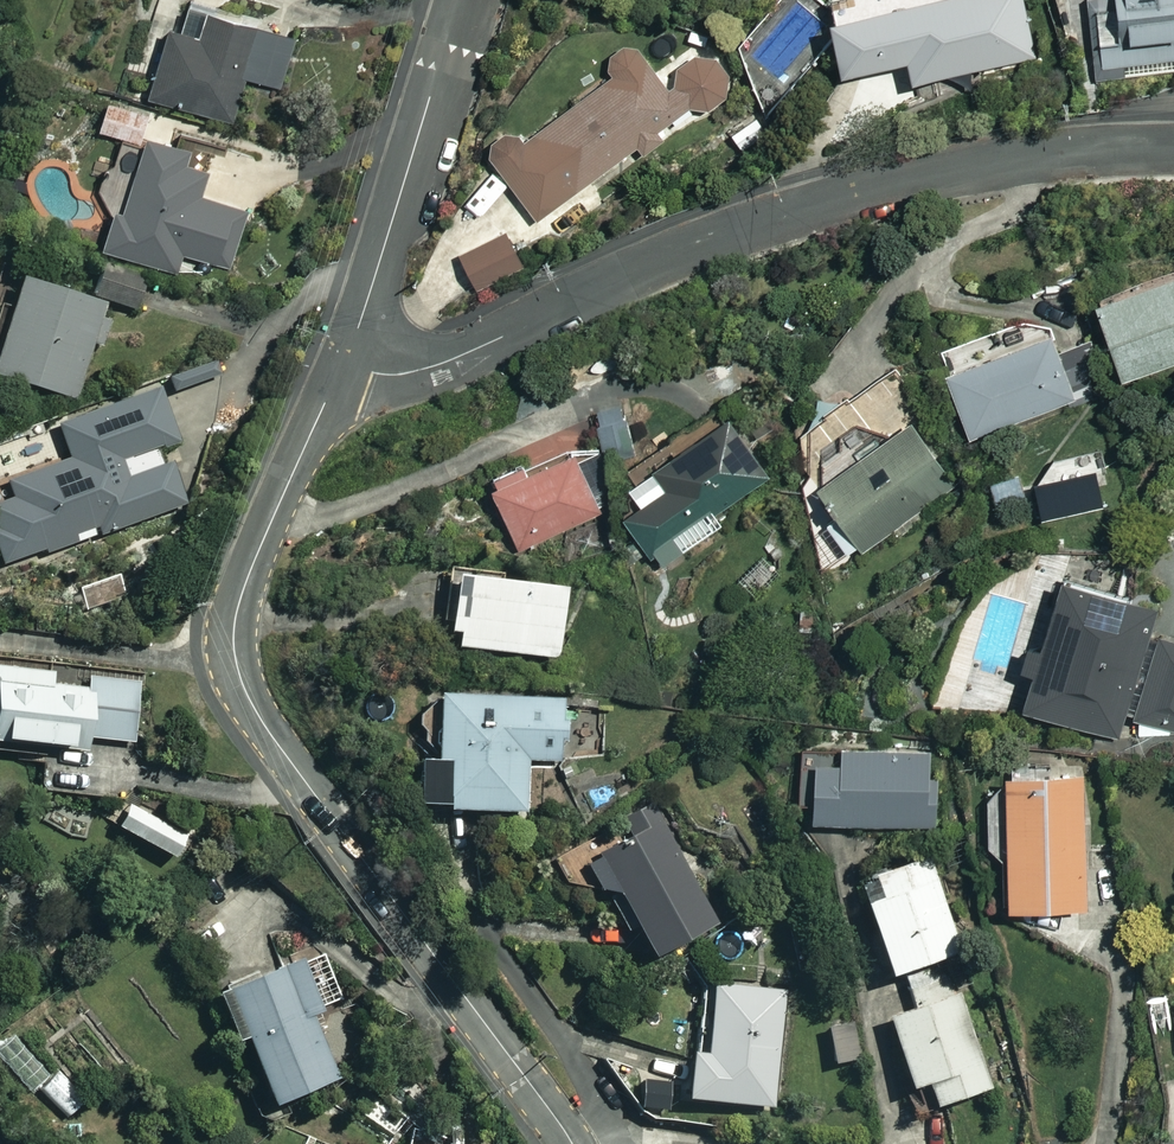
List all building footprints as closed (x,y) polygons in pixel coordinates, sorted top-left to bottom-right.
[(235,93),(248,97),(254,81),(276,89),(293,39),(181,0),(173,0),(141,92),(225,121),(235,93)] [(804,0),(770,0),(741,33),(757,47),(750,56),(779,81),(830,23),(804,0)] [(1017,0),(898,0),(889,2),(905,81),(1029,56),(1017,0)] [(1107,12),(1085,15),(1094,81),(1173,70),(1173,0),(1105,0),(1107,12)] [(887,52),(881,15),(841,22),(848,59),(887,52)] [(702,116),(724,100),(722,78),(696,42),(653,74),(635,50),(487,159),(533,221),(636,145),(642,154),(659,142),(653,134),(693,104),(702,116)] [(143,111),(100,98),(91,128),(135,141),(143,111)] [(229,267),(261,161),(226,150),(230,136),(148,112),(117,214),(111,212),(100,247),(174,269),(179,252),(229,267)] [(521,264),(503,229),(453,256),(472,290),(521,264)] [(145,275),(97,258),(84,293),(133,310),(145,275)] [(1083,298),(1113,380),(1173,358),(1173,265),(1083,298)] [(71,397),(88,344),(98,347),(111,307),(7,273),(0,293),(0,375),(71,397)] [(965,440),(1091,393),(1075,349),(1055,357),(1045,332),(1030,338),(1021,314),(998,323),(1006,346),(939,371),(965,440)] [(763,477),(719,411),(642,462),(656,484),(617,510),(654,567),(718,524),(710,512),(763,477)] [(950,486),(904,421),(810,487),(855,552),(950,486)] [(127,516),(151,509),(147,496),(167,490),(159,463),(136,470),(127,438),(0,477),(0,556),(1,559),(43,546),(44,552),(78,541),(74,531),(90,526),(94,539),(131,528),(127,516)] [(595,511),(565,443),(483,479),(512,547),(595,511)] [(560,583),(442,571),(436,627),(448,628),(447,644),(553,655),(560,583)] [(1128,732),(1166,742),(1169,732),(1173,734),(1173,640),(1154,635),(1152,642),(1140,639),(1150,602),(1049,572),(1010,702),(1112,732),(1118,712),(1132,716),(1128,732)] [(58,742),(58,748),(82,751),(84,736),(134,741),(141,678),(0,663),(0,735),(58,742)] [(560,697),(425,689),(421,756),(405,755),(402,801),(516,808),(519,757),(557,759),(560,697)] [(935,750),(833,742),(831,758),(803,755),(798,812),(929,822),(935,750)] [(1076,770),(995,769),(994,898),(1075,899),(1076,770)] [(94,814),(68,809),(64,836),(90,840),(94,814)] [(705,920),(656,817),(590,849),(603,875),(589,882),(596,898),(610,891),(639,952),(705,920)] [(953,949),(927,855),(866,872),(872,894),(854,899),(874,971),(953,949)] [(334,1072),(295,956),(206,987),(222,1035),(233,1032),(256,1099),(334,1072)] [(949,964),(902,977),(910,1005),(878,1014),(897,1083),(916,1078),(923,1102),(983,1085),(949,964)] [(781,991),(710,981),(700,1052),(683,1049),(677,1093),(765,1105),(781,991)] [(1149,997),(1152,1030),(1173,1028),(1173,995),(1149,997)] [(853,1022),(824,1023),(826,1060),(854,1058),(853,1022)] [(75,1091),(54,1071),(38,1087),(58,1108),(75,1091)]
